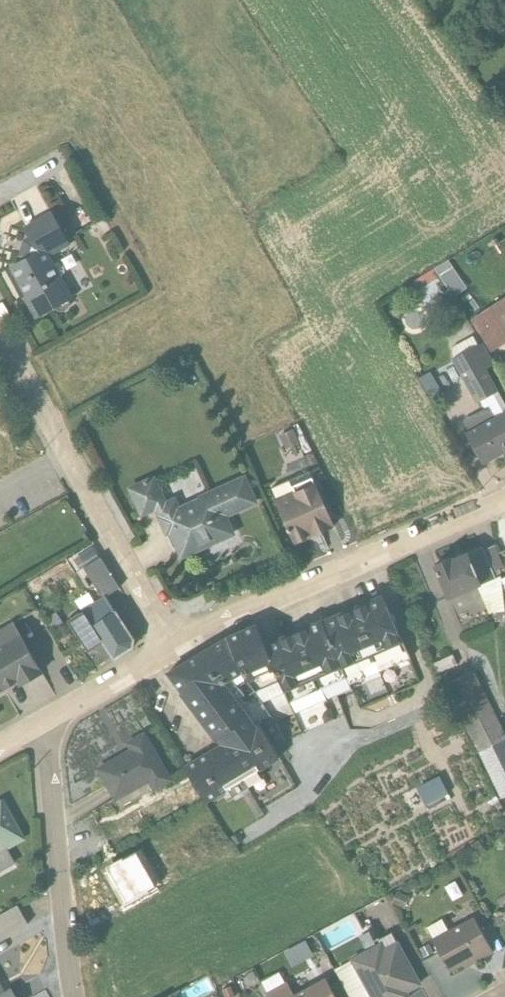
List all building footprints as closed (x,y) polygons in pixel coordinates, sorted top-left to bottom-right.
[(23,228),(28,237),(23,240),(19,255),(22,262),(11,268),(27,297),(25,298),(36,318),(54,309),(57,312),(61,313),(66,312),(69,308),(70,304),(69,301),(73,299),(62,278),(64,272),(63,267),(61,264),(56,263),(54,263),(51,257),(71,246),(52,212),(23,228)] [(437,265),(455,295),(470,287),(452,256),(437,265)] [(471,322),(491,352),(504,343),(504,299),(471,322)] [(476,404),(480,402),(484,409),(462,421),(468,432),(466,433),(483,464),(504,452),(504,404),(501,398),(486,370),(495,365),(483,343),(478,346),(472,337),(452,348),(454,352),(452,354),(454,359),(452,360),(473,398),(476,404)] [(445,399),(431,373),(420,379),(434,405),(445,399)] [(304,456),(311,453),(300,428),(293,431),(293,429),(280,435),(286,450),(299,444),(304,456)] [(333,526),(308,472),(272,488),(294,540),(295,543),(333,526)] [(227,515),(255,503),(243,476),(179,505),(175,497),(166,501),(156,478),(131,489),(141,514),(156,508),(174,549),(179,547),(183,556),(182,556),(182,557),(235,533),(227,515)] [(433,565),(448,600),(477,587),(489,614),(494,612),(495,622),(504,621),(504,615),(500,568),(504,567),(495,546),(484,551),(482,547),(469,553),(468,552),(453,559),(451,557),(433,565)] [(107,597),(120,588),(100,558),(83,569),(101,598),(68,621),(97,665),(111,656),(115,660),(132,648),(134,640),(107,597)] [(374,662),(378,672),(410,659),(382,595),(380,595),(322,620),(349,685),(365,679),(360,667),(374,662)] [(351,690),(322,620),(265,644),(285,693),(293,714),(294,714),(351,690)] [(17,684),(19,688),(42,673),(13,622),(0,630),(0,694),(17,684)] [(255,724),(253,721),(237,700),(244,695),(238,687),(246,681),(248,684),(262,703),(285,693),(265,644),(256,625),(226,639),(167,674),(202,721),(213,736),(211,738),(216,743),(218,742),(220,746),(184,767),(205,804),(206,804),(228,791),(232,798),(263,779),(259,771),(280,760),(258,722),(255,724)] [(457,664),(453,654),(434,664),(438,673),(457,664)] [(444,685),(501,799),(504,797),(504,733),(475,670),(474,670),(444,685)] [(150,686),(141,691),(145,699),(154,695),(150,686)] [(99,769),(121,808),(152,790),(153,792),(171,781),(144,734),(129,743),(132,750),(99,769)] [(423,782),(431,799),(448,791),(439,774),(423,782)] [(0,803),(0,880),(7,875),(4,870),(14,864),(6,849),(23,839),(2,802),(0,803)] [(27,925),(17,906),(0,915),(0,940),(27,925)] [(465,970),(494,953),(473,916),(448,930),(442,920),(426,928),(433,939),(431,940),(449,971),(462,964),(465,970)] [(378,941),(379,944),(349,960),(350,962),(335,970),(350,996),(411,996),(407,991),(421,983),(398,941),(396,943),(391,934),(378,941)] [(265,994),(267,996),(335,996),(325,978),(294,995),(287,982),(265,994)] [(224,996),(236,996),(231,985),(221,990),(224,996)] [(11,991),(4,994),(0,987),(0,996),(15,996),(11,991)]
